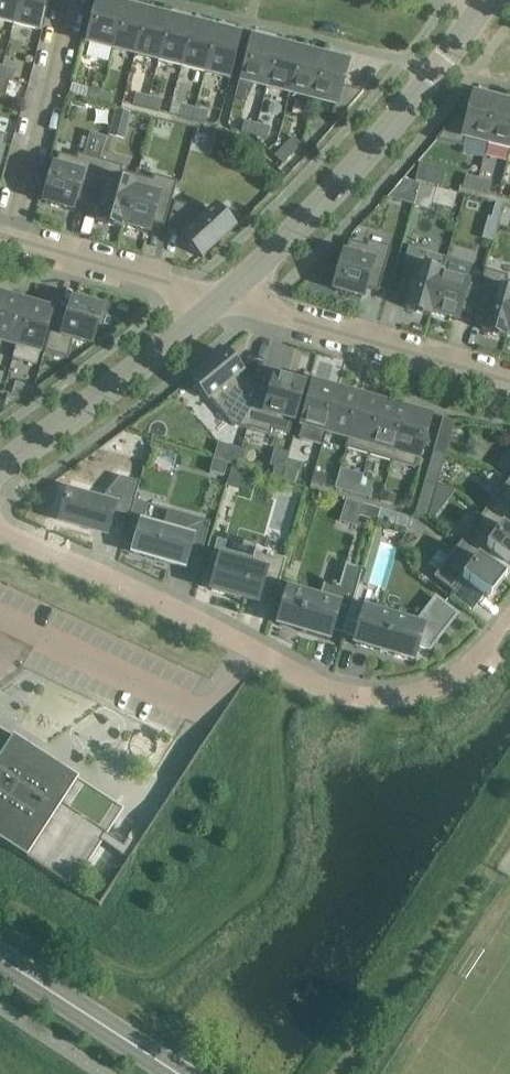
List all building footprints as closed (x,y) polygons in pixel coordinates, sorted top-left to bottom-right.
[(13,24),(19,0),(0,0),(0,20),(13,24)] [(45,0),(19,0),(13,24),(37,30),(45,0)] [(121,8),(98,2),(88,43),(90,43),(87,56),(107,61),(110,48),(111,49),(121,8)] [(111,49),(135,54),(145,14),(121,8),(111,49)] [(135,54),(158,60),(168,20),(145,14),(135,54)] [(158,60),(181,66),(192,26),(168,20),(158,60)] [(181,66),(205,72),(215,32),(192,26),(181,66)] [(238,37),(215,32),(205,72),(228,78),(238,37)] [(266,87),(276,47),(252,41),(242,81),(246,82),(264,86),(264,87),(266,87)] [(278,47),(276,47),(266,87),(269,88),(287,92),(287,93),(289,93),(300,53),(278,47)] [(301,53),(300,53),(289,93),(292,94),(292,93),(310,98),(312,99),(323,59),(301,53)] [(341,86),(347,65),(323,59),(312,99),(315,100),(315,99),(333,104),(334,105),(332,114),(342,117),(363,92),(341,86)] [(0,76),(0,78),(13,81),(15,70),(2,67),(0,76)] [(98,102),(100,92),(88,88),(85,99),(98,102)] [(112,106),(114,95),(100,92),(98,102),(112,106)] [(149,97),(135,93),(133,104),(146,108),(149,97)] [(74,97),(72,105),(83,108),(85,100),(74,97)] [(159,111),(162,100),(149,97),(146,108),(159,111)] [(466,138),(487,143),(497,103),(474,97),(468,118),(457,115),(436,140),(463,147),(466,138)] [(497,103),(487,143),(509,149),(509,106),(497,103)] [(196,109),(182,105),(179,116),(193,119),(196,109)] [(115,109),(112,122),(128,126),(131,113),(115,109)] [(206,123),(208,112),(196,109),(193,119),(206,123)] [(244,121),(241,132),(255,135),(257,124),(244,121)] [(257,124),(255,135),(268,138),(270,127),(257,124)] [(301,144),(293,137),(284,147),(292,154),(301,144)] [(275,156),(283,164),(292,154),(284,147),(275,156)] [(59,153),(55,167),(45,203),(72,211),(74,201),(87,204),(100,160),(78,153),(76,158),(59,153)] [(123,166),(100,160),(87,204),(100,208),(97,221),(122,228),(123,225),(137,176),(122,171),(123,166)] [(152,180),(137,176),(123,225),(148,233),(151,222),(164,226),(172,199),(177,182),(154,175),(152,180)] [(465,175),(463,186),(475,189),(478,179),(465,175)] [(489,193),(492,182),(478,179),(475,189),(489,193)] [(429,209),(435,188),(419,184),(417,195),(414,205),(429,209)] [(212,212),(175,202),(167,228),(187,234),(184,238),(202,258),(234,229),(215,209),(212,212)] [(499,219),(504,204),(495,202),(491,216),(499,219)] [(368,241),(366,246),(349,241),(345,254),(346,254),(335,290),(362,298),(365,288),(379,292),(391,247),(368,241)] [(403,265),(395,293),(409,297),(405,309),(431,316),(432,313),(448,257),(409,246),(403,265)] [(448,257),(432,313),(457,320),(460,310),(472,313),(480,287),(466,283),(471,264),(448,257)] [(507,338),(508,335),(509,327),(509,282),(507,281),(508,276),(485,269),(480,287),(472,313),(472,315),(485,319),(482,330),(507,338)] [(16,346),(28,305),(6,299),(5,299),(0,316),(0,341),(16,346)] [(90,344),(101,308),(74,301),(71,311),(57,307),(44,351),(68,358),(73,339),(90,344)] [(29,306),(28,305),(16,346),(12,360),(36,367),(52,312),(29,306)] [(229,421),(229,422),(231,425),(246,429),(260,384),(238,377),(242,374),(224,353),(191,380),(209,401),(211,399),(229,421)] [(273,387),(260,384),(246,429),(248,430),(248,428),(270,434),(271,429),(289,434),(303,385),(276,377),(273,387)] [(16,382),(12,394),(23,397),(31,392),(34,390),(34,388),(16,382)] [(298,438),(323,445),(326,433),(338,392),(313,385),(298,438)] [(348,439),(360,399),(338,392),(326,433),(348,439)] [(21,399),(7,395),(3,411),(21,399)] [(360,399),(348,439),(345,448),(369,455),(383,405),(374,403),(360,399)] [(369,455),(392,462),(406,412),(397,409),(383,405),(369,455)] [(415,469),(430,419),(406,412),(392,462),(415,469)] [(455,423),(455,421),(442,417),(436,440),(449,443),(455,423)] [(219,441),(213,460),(227,464),(232,465),(236,466),(241,447),(219,441)] [(433,451),(427,470),(440,474),(445,455),(433,451)] [(224,477),(227,464),(213,460),(210,473),(224,477)] [(227,484),(250,491),(255,472),(233,466),(227,484)] [(286,467),(283,479),(295,483),(298,470),(286,467)] [(340,468),(335,488),(344,491),(358,495),(360,488),(360,486),(363,475),(340,468)] [(324,486),(327,475),(315,471),(312,482),(324,486)] [(68,493),(60,521),(107,534),(113,512),(130,516),(140,483),(120,477),(100,503),(68,493)] [(424,482),(419,501),(431,505),(437,485),(424,482)] [(507,485),(486,513),(484,512),(483,513),(503,529),(503,528),(509,519),(509,484),(507,482),(506,484),(507,485)] [(371,498),(373,490),(360,486),(360,488),(358,495),(371,498)] [(393,505),(396,496),(383,493),(380,501),(393,505)] [(130,516),(123,543),(135,547),(134,553),(178,566),(184,568),(186,561),(191,545),(203,548),(211,522),(182,514),(176,533),(163,530),(143,524),(148,504),(135,501),(130,516)] [(359,517),(377,522),(381,509),(363,504),(359,517)] [(381,509),(377,522),(407,531),(413,518),(381,509)] [(503,528),(503,529),(483,513),(482,515),(483,516),(461,545),(460,543),(458,545),(479,560),(479,559),(488,548),(509,565),(509,533),(503,528)] [(479,560),(458,545),(457,546),(459,548),(437,576),(435,575),(434,577),(454,592),(463,580),(488,599),(490,600),(506,580),(504,578),(479,559),(479,560)] [(220,560),(212,590),(258,604),(263,583),(279,588),(287,559),(255,550),(250,568),(220,560)] [(332,584),(324,581),(319,600),(288,591),(280,619),(278,625),(299,631),(329,640),(331,631),(344,635),(344,634),(348,622),(352,608),(363,569),(346,564),(339,586),(336,585),(337,584),(333,583),(332,584)] [(457,614),(455,613),(453,615),(448,612),(450,609),(436,598),(434,600),(442,606),(431,620),(423,614),(415,625),(365,610),(364,612),(352,608),(348,622),(344,634),(357,637),(355,644),(413,661),(417,646),(430,650),(457,614)] [(13,737),(12,739),(0,731),(0,842),(72,889),(124,809),(13,737)]
